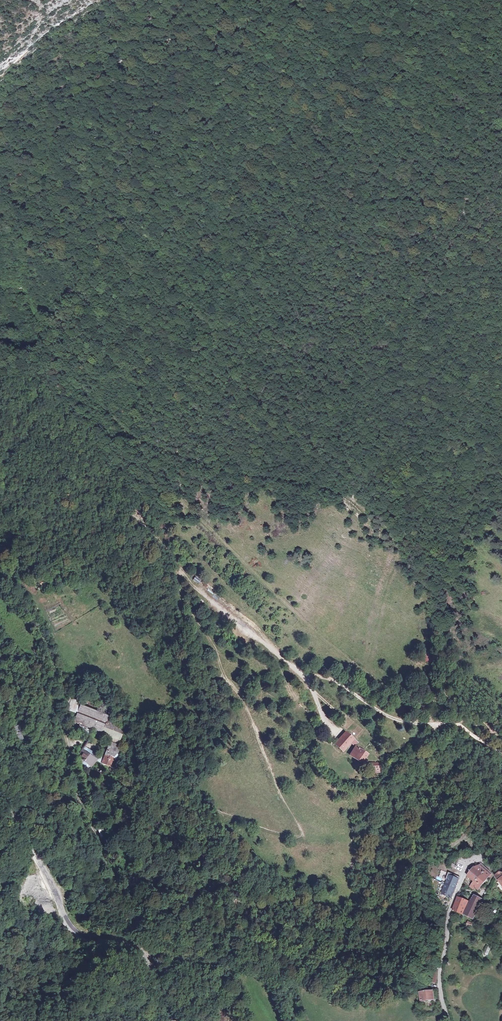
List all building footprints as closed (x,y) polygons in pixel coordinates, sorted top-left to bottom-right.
[(36,583),(42,589),(47,585),(42,578),(36,583)] [(107,757),(103,766),(111,770),(112,768),(117,770),(122,758),(119,756),(124,744),(120,742),(122,737),(118,729),(113,727),(114,724),(110,722),(111,719),(106,717),(107,715),(79,703),(72,721),(98,732),(96,736),(101,738),(96,749),(104,752),(103,755),(105,756),(107,757)] [(12,729),(17,742),(22,740),(17,727),(12,729)] [(358,744),(347,731),(333,744),(342,753),(351,745),(353,747),(358,744)] [(353,747),(347,757),(361,765),(367,755),(353,747)] [(88,767),(93,769),(99,756),(85,749),(79,762),(83,764),(81,768),(87,770),(88,767)] [(383,764),(367,764),(367,774),(383,774),(383,764)] [(473,882),(479,887),(483,883),(485,881),(487,879),(487,876),(490,872),(481,865),(472,868),(465,877),(473,882)] [(447,884),(442,895),(452,898),(457,885),(448,881),(450,875),(443,873),(441,881),(447,884)] [(498,874),(494,878),(501,890),(501,874),(498,874)] [(479,887),(473,882),(469,887),(476,892),(480,888),(479,887)] [(473,895),(469,902),(477,905),(481,899),(473,895)] [(452,910),(452,911),(463,914),(468,902),(458,898),(452,910)] [(477,905),(469,902),(463,916),(470,919),(471,915),(473,915),(477,905)] [(437,984),(439,976),(433,976),(431,978),(427,982),(426,986),(438,987),(437,984)] [(433,1002),(432,996),(428,996),(428,993),(419,994),(420,1003),(433,1002)]
